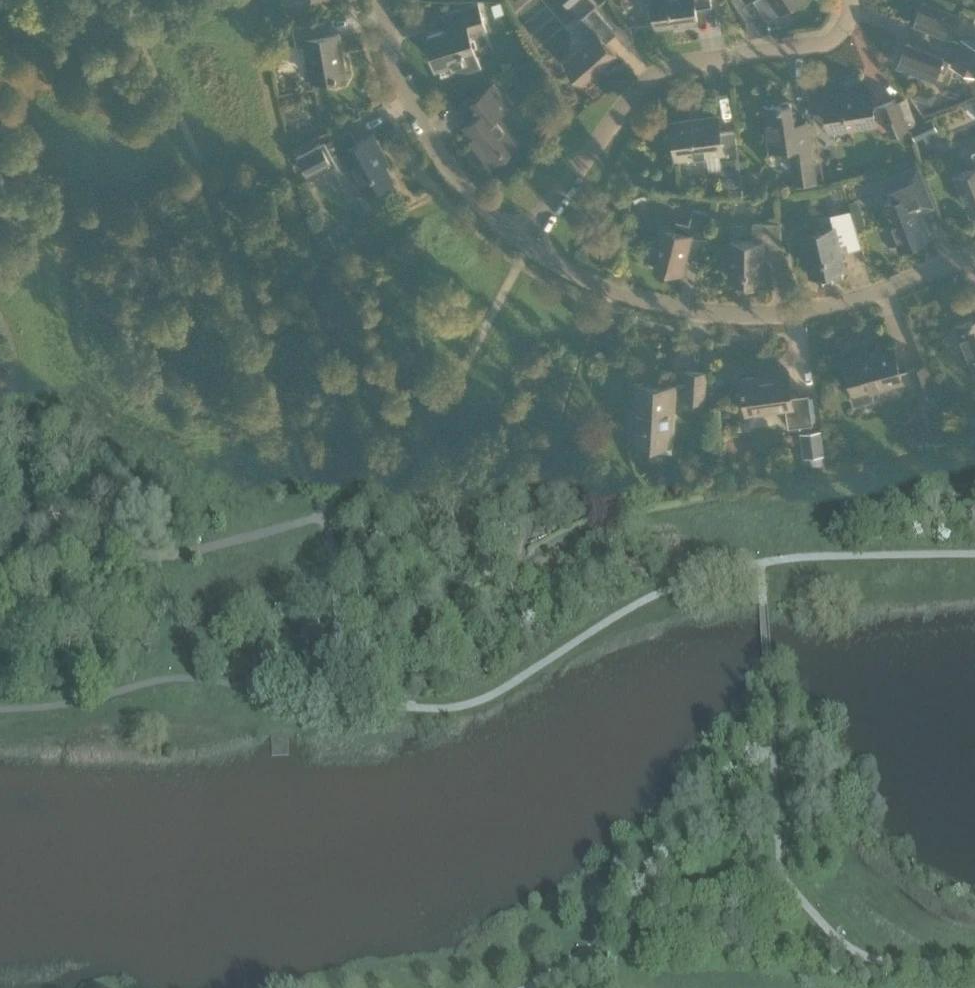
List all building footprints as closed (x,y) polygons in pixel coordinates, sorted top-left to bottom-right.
[(712,4),(711,0),(653,0),(656,26),(698,20),(696,6),(712,4)] [(914,24),(949,38),(958,15),(923,1),(914,24)] [(478,3),(448,12),(452,27),(427,35),(429,38),(431,37),(437,60),(435,61),(436,64),(452,59),(456,70),(479,63),(470,32),(486,27),(478,3)] [(753,15),(746,3),(739,8),(746,19),(753,15)] [(605,41),(617,31),(595,6),(575,23),(589,39),(565,61),(583,82),(616,53),(605,41)] [(293,24),(293,25),(296,45),(306,43),(312,80),(346,74),(339,31),(326,34),(324,19),(293,24)] [(955,51),(974,58),(974,43),(960,37),(955,51)] [(949,59),(942,56),(906,42),(898,66),(933,79),(938,68),(945,70),(949,59)] [(955,51),(951,64),(974,73),(974,58),(955,51)] [(456,105),(469,121),(464,125),(480,144),(477,147),(490,163),(519,140),(497,112),(509,102),(493,82),(473,98),(470,94),(456,105)] [(932,103),(936,91),(916,83),(912,95),(932,103)] [(828,95),(833,128),(875,121),(870,89),(828,95)] [(907,128),(896,98),(879,105),(890,135),(907,128)] [(791,101),(763,105),(770,148),(789,146),(790,155),(812,152),(807,119),(794,121),(791,101)] [(335,123),(338,113),(329,110),(326,120),(335,123)] [(725,185),(742,183),(735,129),(719,131),(717,115),(673,121),(674,130),(671,131),(667,133),(664,137),(665,142),(668,146),(673,146),(676,146),(677,155),(720,150),(725,185)] [(938,128),(933,118),(911,128),(916,138),(924,134),(938,128)] [(321,141),(297,154),(310,178),(333,165),(331,161),(335,159),(346,154),(366,192),(392,178),(378,151),(381,149),(372,133),(357,141),(350,129),(326,141),(322,144),(321,141)] [(812,152),(790,155),(795,183),(796,182),(815,180),(816,179),(813,158),(812,152)] [(901,194),(893,198),(883,202),(885,208),(900,246),(928,235),(917,209),(932,203),(916,165),(893,174),(901,194)] [(955,175),(972,213),(974,212),(974,166),(955,175)] [(644,189),(633,192),(636,200),(647,196),(644,189)] [(644,258),(656,261),(654,265),(681,272),(691,236),(706,237),(710,211),(693,207),(689,223),(676,220),(674,229),(661,225),(656,241),(649,239),(644,258)] [(849,249),(861,246),(850,209),(831,214),(834,225),(801,233),(810,273),(844,266),(840,242),(848,241),(849,249)] [(862,211),(853,214),(856,225),(865,222),(862,211)] [(763,247),(763,241),(770,241),(770,246),(782,245),(780,222),(753,221),(753,240),(731,239),(730,278),(762,278),(763,247)] [(325,252),(337,245),(330,233),(318,240),(325,252)] [(955,324),(974,370),(974,316),(955,324)] [(846,360),(852,382),(854,390),(850,391),(853,404),(874,398),(871,387),(902,379),(893,347),(846,360)] [(911,368),(916,382),(920,395),(935,389),(926,363),(911,368)] [(652,450),(672,451),(674,397),(704,398),(706,370),(686,369),(685,384),(635,382),(632,439),(653,440),(652,450)] [(747,412),(786,406),(788,426),(813,423),(809,393),(791,395),(787,369),(772,371),(772,374),(742,378),(747,412)] [(822,453),(824,453),(821,429),(800,432),(803,456),(810,455),(822,453)]
